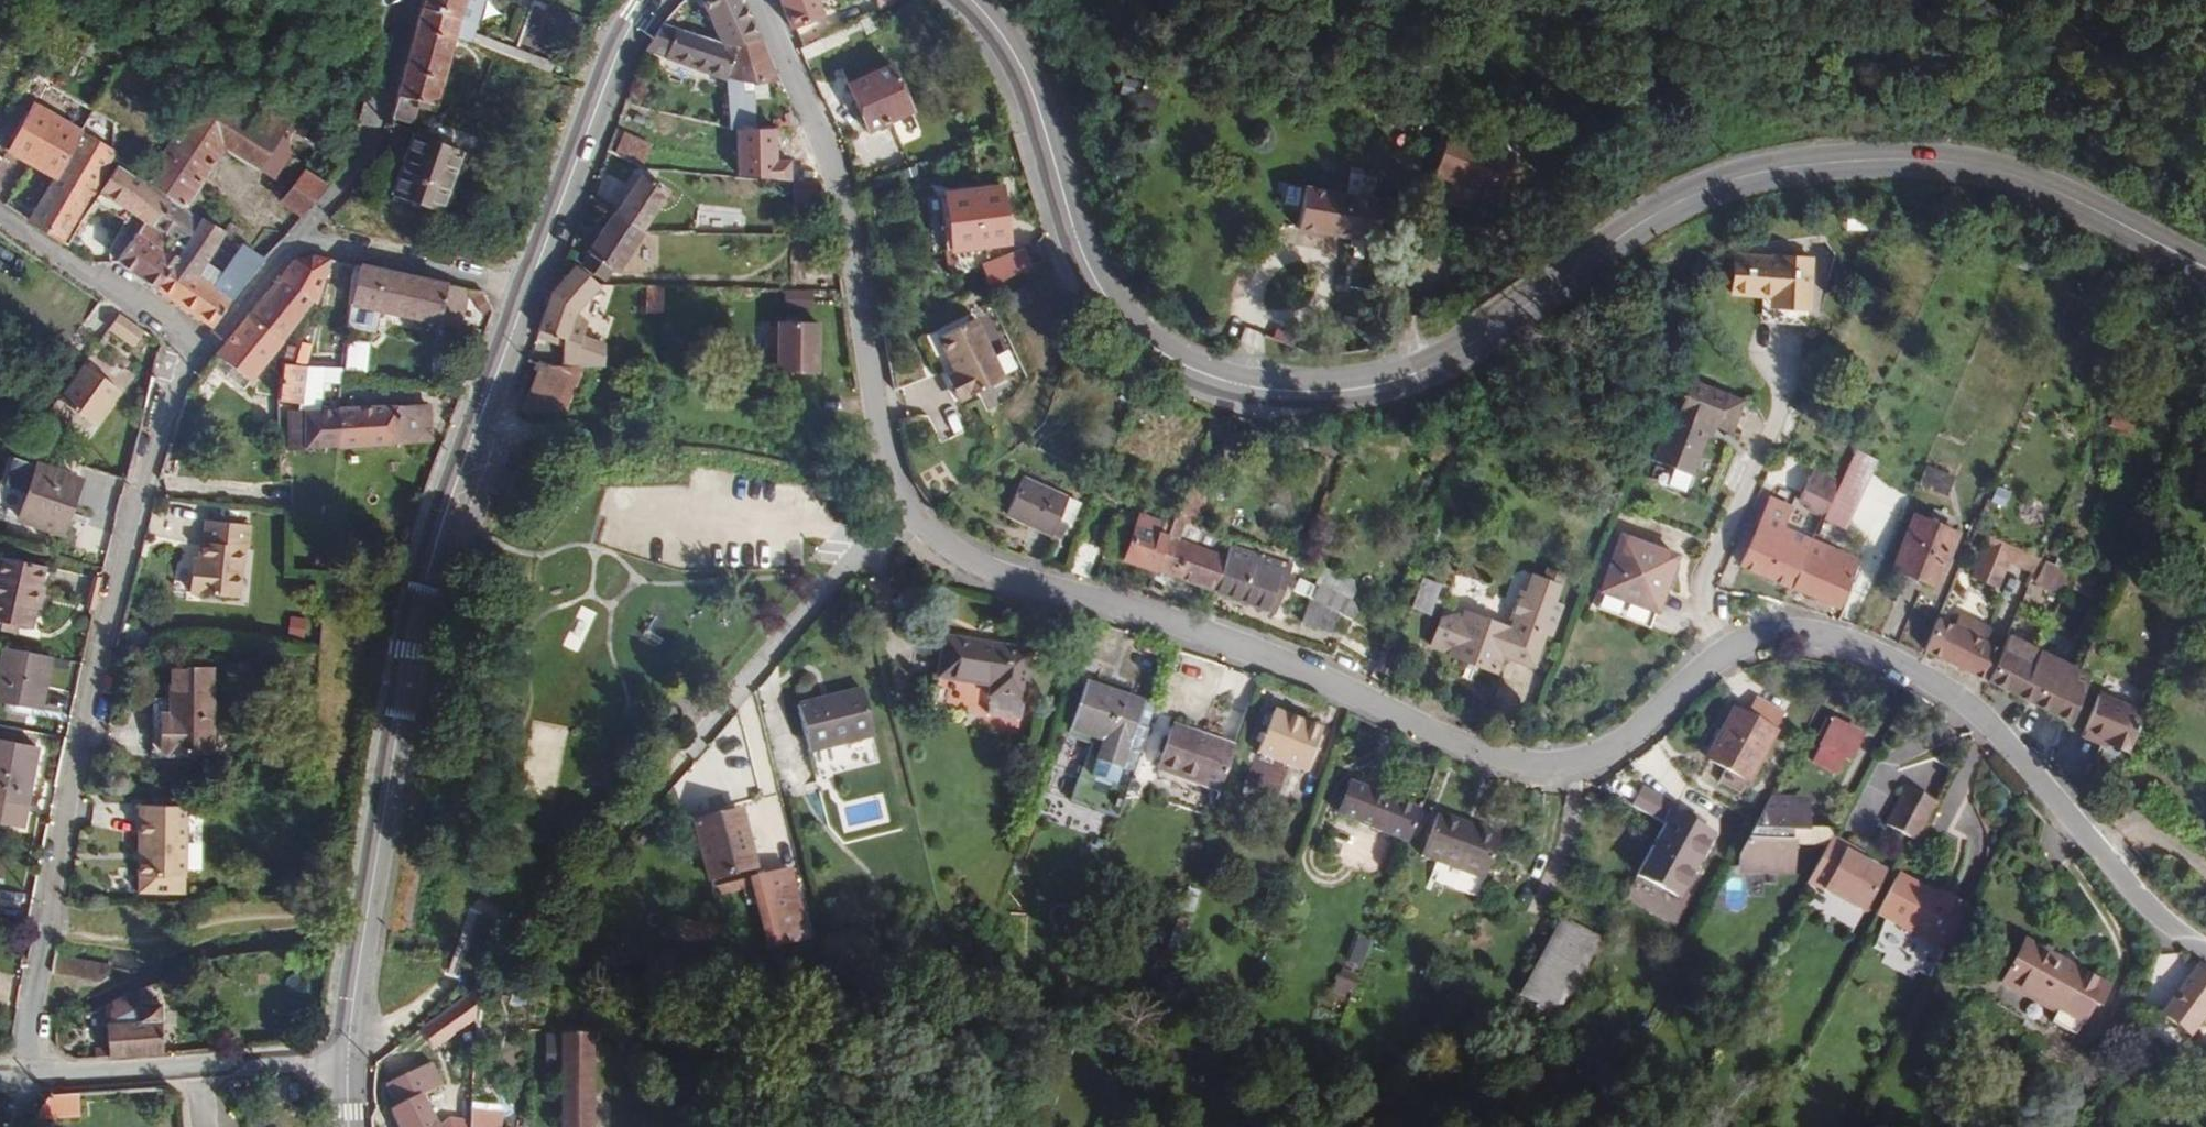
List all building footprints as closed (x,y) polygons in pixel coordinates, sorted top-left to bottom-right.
[(452,36),(458,15),(464,0),(425,0),(416,26),(452,36)] [(732,41),(758,39),(741,0),(688,0),(661,24),(732,41)] [(785,33),(820,19),(813,0),(766,0),(785,33)] [(909,109),(890,66),(887,59),(899,53),(889,32),(879,35),(871,14),(798,50),(817,90),(849,75),(853,83),(847,85),(866,128),(909,109)] [(649,52),(724,71),(732,41),(661,24),(649,52)] [(433,105),(452,36),(416,26),(403,71),(396,96),(397,119),(412,123),(418,101),(433,105)] [(530,65),(534,56),(471,32),(467,42),(530,65)] [(732,41),(724,71),(729,130),(736,130),(753,130),(751,95),(740,96),(739,81),(751,83),(776,81),(758,39),(732,41)] [(292,117),(222,74),(219,71),(142,182),(184,208),(224,146),(273,179),(289,153),(287,140),(280,136),(286,127),(292,117)] [(1151,109),(1156,95),(1137,88),(1132,102),(1151,109)] [(60,241),(116,150),(113,148),(114,123),(96,112),(83,134),(34,105),(8,151),(53,176),(30,221),(60,241)] [(909,109),(888,119),(896,136),(917,126),(909,109)] [(310,127),(292,117),(286,127),(303,138),(310,127)] [(753,130),(736,130),(738,177),(789,182),(789,160),(777,159),(776,130),(753,130)] [(1437,174),(1503,198),(1518,156),(1451,134),(1437,174)] [(437,211),(459,151),(413,135),(392,195),(437,211)] [(650,148),(624,135),(615,152),(641,166),(650,148)] [(184,208),(142,182),(117,165),(115,165),(94,199),(126,221),(133,212),(146,220),(117,262),(157,290),(194,229),(192,213),(184,208)] [(304,172),(302,174),(281,202),(302,216),(326,187),(304,172)] [(614,214),(641,231),(668,192),(641,175),(614,214)] [(795,212),(828,212),(823,185),(794,184),(795,212)] [(1298,229),(1352,238),(1354,228),(1374,231),(1379,199),(1305,186),(1298,229)] [(1009,243),(1002,189),(945,196),(952,250),(1009,243)] [(201,218),(192,213),(194,229),(201,218)] [(641,231),(614,214),(581,264),(604,280),(611,270),(614,272),(641,231)] [(194,229),(157,290),(211,327),(231,298),(262,260),(242,246),(232,259),(219,249),(208,264),(204,261),(223,231),(201,218),(194,229)] [(224,232),(236,240),(242,231),(230,222),(224,232)] [(1372,241),(1374,231),(1354,228),(1352,238),(1372,241)] [(1803,310),(1811,261),(1774,254),(1774,257),(1735,249),(1728,287),(1767,293),(1766,299),(1785,303),(1784,307),(1803,310)] [(1025,250),(981,271),(988,286),(1032,265),(1025,250)] [(232,368),(249,381),(313,302),(316,304),(330,259),(312,255),(295,259),(215,355),(232,368)] [(539,328),(555,334),(571,317),(599,285),(575,266),(558,280),(555,287),(553,290),(539,328)] [(442,286),(352,267),(342,310),(432,330),(442,286)] [(1028,285),(1002,298),(1008,312),(1035,298),(1028,285)] [(661,313),(662,288),(643,287),(642,312),(661,313)] [(813,321),(813,290),(786,290),(786,321),(813,321)] [(137,327),(118,313),(108,327),(133,344),(143,330),(137,327)] [(584,323),(571,317),(555,334),(558,341),(556,367),(583,367),(599,367),(600,345),(579,341),(584,323)] [(817,373),(816,325),(772,324),(771,370),(817,373)] [(977,326),(938,337),(947,374),(938,377),(945,403),(994,390),(977,326)] [(343,342),(339,373),(361,375),(364,344),(343,342)] [(84,361),(57,402),(94,427),(123,388),(84,361)] [(305,366),(282,364),(277,399),(300,402),(305,366)] [(556,367),(538,366),(521,412),(566,414),(583,367),(556,367)] [(243,390),(249,381),(232,368),(225,376),(243,390)] [(1743,402),(1691,382),(1680,412),(1673,410),(1653,462),(1693,476),(1711,426),(1731,433),(1743,402)] [(386,398),(387,407),(395,406),(394,398),(386,398)] [(338,408),(338,447),(398,443),(398,442),(430,440),(438,406),(406,407),(406,406),(395,406),(387,407),(338,408)] [(338,447),(338,408),(277,411),(278,451),(338,447)] [(31,483),(37,466),(41,467),(45,453),(26,448),(16,478),(31,483)] [(1854,452),(1816,534),(1838,544),(1876,462),(1854,452)] [(1928,465),(1920,483),(1945,494),(1952,478),(1928,465)] [(63,533),(80,480),(41,467),(37,466),(31,483),(20,519),(63,533)] [(507,494),(515,474),(504,470),(496,490),(507,494)] [(1022,476),(1005,514),(1059,538),(1065,525),(1070,526),(1081,502),(1022,476)] [(1807,504),(1805,509),(1823,517),(1837,487),(1809,476),(1798,500),(1807,504)] [(1761,517),(1783,527),(1790,511),(1783,508),(1785,503),(1771,497),(1761,517)] [(1110,554),(1155,570),(1167,536),(1171,526),(1122,509),(1119,510),(1108,542),(1113,543),(1110,554)] [(1741,565),(1791,587),(1811,539),(1783,527),(1761,517),(1741,565)] [(1915,517),(1894,567),(1935,585),(1956,533),(1915,517)] [(249,553),(249,530),(206,530),(206,552),(203,552),(203,570),(204,578),(198,578),(198,604),(247,603),(247,553),(249,553)] [(2035,573),(2041,559),(1986,534),(1981,546),(1989,550),(1976,580),(1998,590),(2011,562),(2035,573)] [(1213,590),(1225,555),(1167,536),(1155,570),(1213,590)] [(1676,555),(1621,536),(1601,590),(1656,610),(1676,555)] [(1811,539),(1791,587),(1838,607),(1859,559),(1811,539)] [(1098,547),(1077,541),(1069,571),(1089,577),(1098,547)] [(1228,545),(1225,555),(1213,590),(1275,612),(1290,565),(1228,545)] [(44,567),(0,557),(0,624),(0,622),(17,626),(31,629),(35,609),(38,609),(42,588),(39,587),(44,567)] [(329,559),(317,558),(316,570),(328,570),(329,559)] [(2077,573),(2047,560),(2036,585),(2056,594),(2061,584),(2071,588),(2077,573)] [(1326,637),(1350,583),(1317,569),(1294,622),(1326,637)] [(1513,606),(1555,621),(1560,608),(1552,605),(1559,588),(1531,578),(1524,595),(1516,599),(1513,606)] [(1427,614),(1438,588),(1420,581),(1410,607),(1427,614)] [(1448,654),(1494,671),(1501,654),(1531,665),(1542,635),(1550,637),(1555,621),(1513,606),(1510,616),(1512,623),(1510,629),(1464,612),(1461,620),(1448,654)] [(1448,654),(1461,620),(1451,613),(1434,618),(1425,646),(1448,654)] [(1972,674),(1987,643),(1986,642),(1992,630),(1960,614),(1954,626),(1937,618),(1924,649),(1972,674)] [(285,633),(303,639),(308,621),(290,615),(285,633)] [(0,622),(0,624),(0,631),(14,634),(17,626),(0,622)] [(2011,635),(2002,650),(1987,681),(2072,723),(2092,675),(2011,635)] [(1022,701),(1030,652),(945,638),(939,677),(992,686),(990,696),(1022,701)] [(2002,650),(1987,643),(1972,674),(1987,681),(2002,650)] [(50,657),(4,648),(0,668),(0,702),(40,710),(50,657)] [(1395,654),(1386,649),(1377,671),(1386,674),(1395,654)] [(172,669),(171,716),(161,716),(160,752),(210,753),(211,669),(172,669)] [(1144,704),(1086,684),(1070,729),(1094,737),(1087,758),(1111,767),(1119,745),(1129,749),(1144,704)] [(809,752),(874,736),(862,690),(798,706),(809,752)] [(2099,697),(2084,732),(2107,741),(2106,745),(2128,755),(2145,716),(2099,697)] [(1273,712),(1257,754),(1305,773),(1321,731),(1273,712)] [(1714,764),(1752,785),(1779,737),(1741,715),(1714,764)] [(1157,770),(1219,792),(1234,748),(1172,726),(1157,770)] [(1826,750),(1819,765),(1842,778),(1850,762),(1854,765),(1867,741),(1838,726),(1826,749),(1826,750)] [(35,746),(37,734),(17,730),(16,735),(0,732),(0,740),(35,746)] [(26,806),(37,747),(35,746),(0,740),(0,802),(26,806)] [(1067,800),(1072,778),(1051,773),(1046,795),(1067,800)] [(1338,815),(1408,843),(1420,812),(1350,784),(1338,815)] [(1915,790),(1893,828),(1922,845),(1944,807),(1915,790)] [(762,799),(753,801),(755,809),(764,807),(762,799)] [(1808,809),(1808,807),(1774,804),(1745,857),(1746,857),(1745,870),(1752,871),(1752,873),(1776,875),(1776,872),(1778,872),(1778,876),(1789,877),(1789,872),(1795,872),(1795,861),(1792,861),(1792,859),(1796,859),(1796,848),(1793,847),(1794,835),(1808,835),(1808,833),(1810,834),(1810,823),(1807,822),(1807,820),(1811,820),(1811,809),(1808,809)] [(188,877),(189,806),(145,805),(144,836),(141,836),(141,876),(188,877)] [(695,823),(710,880),(755,868),(741,812),(695,823)] [(1422,857),(1484,880),(1499,837),(1438,814),(1422,857)] [(1710,839),(1666,815),(1629,882),(1668,907),(1710,839)] [(1851,857),(1854,851),(1837,842),(1813,886),(1870,916),(1891,877),(1851,857)] [(756,876),(773,943),(806,935),(790,868),(756,876)] [(711,888),(713,896),(751,887),(749,878),(711,888)] [(1883,918),(1891,923),(1912,882),(1904,878),(1883,918)] [(1952,903),(1943,898),(1912,882),(1891,923),(1951,955),(1975,910),(1954,898),(1952,903)] [(1945,893),(1943,898),(1952,903),(1954,898),(1945,893)] [(1520,995),(1561,1017),(1590,962),(1579,956),(1592,933),(1562,917),(1520,995)] [(1345,961),(1360,968),(1371,943),(1356,936),(1345,961)] [(2116,992),(2031,944),(2008,987),(2063,1018),(2058,1028),(2081,1040),(2099,1008),(2105,1011),(2116,992)] [(111,972),(112,965),(54,955),(51,973),(86,980),(101,981),(111,972)] [(2199,965),(2163,1015),(2190,1035),(2205,1013),(2205,970),(2199,965)] [(1331,994),(1351,999),(1356,974),(1337,969),(1331,994)] [(476,988),(420,1029),(434,1049),(475,1019),(476,988)] [(114,1009),(124,1009),(122,1000),(112,1005),(114,1009)] [(160,1004),(136,1005),(138,1020),(106,1024),(108,1055),(163,1052),(160,1004)] [(136,1005),(124,1009),(114,1009),(105,1009),(106,1024),(138,1020),(136,1005)] [(562,1087),(592,1086),(592,1035),(561,1035),(562,1087)] [(2195,1078),(2205,1086),(2205,1063),(2195,1078)] [(394,1101),(433,1082),(426,1067),(387,1086),(394,1101)] [(562,1087),(562,1113),(592,1113),(592,1086),(562,1087)] [(95,1093),(38,1096),(32,1120),(94,1118),(95,1093)] [(398,1126),(441,1126),(420,1095),(390,1110),(398,1126)] [(592,1113),(562,1113),(562,1126),(592,1126),(592,1113)]
